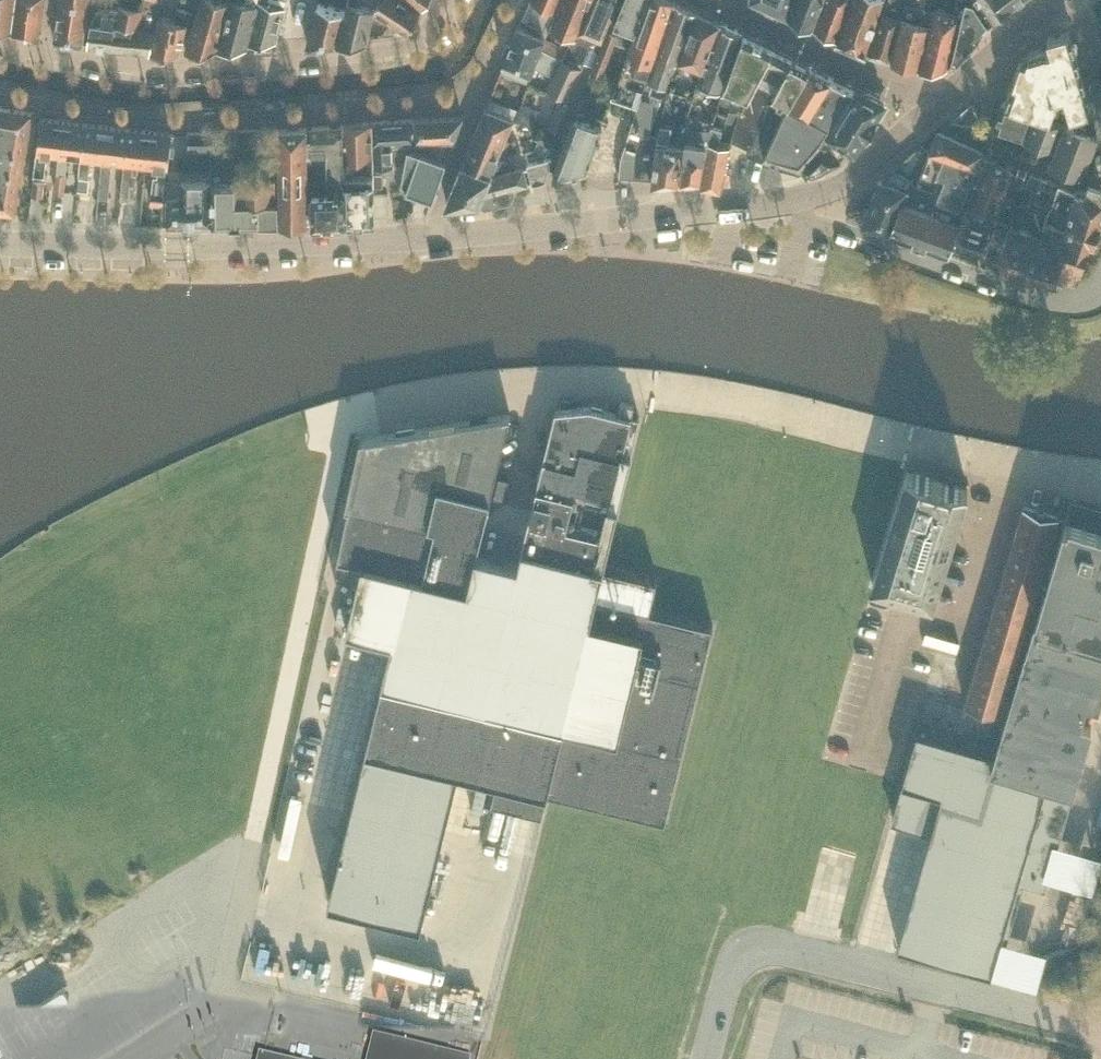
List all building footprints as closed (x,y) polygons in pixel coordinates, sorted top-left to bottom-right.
[(13,32),(16,0),(0,0),(0,28),(13,32)] [(45,0),(17,0),(13,32),(40,39),(45,0)] [(54,41),(82,45),(89,0),(60,0),(54,41)] [(150,52),(156,28),(158,15),(162,0),(145,0),(143,8),(140,26),(135,26),(130,50),(150,52)] [(217,48),(230,2),(222,0),(200,0),(185,52),(217,50),(217,48)] [(230,2),(217,48),(245,47),(246,43),(258,0),(230,0),(230,2)] [(261,0),(258,0),(246,43),(275,41),(285,6),(261,0)] [(337,44),(367,41),(374,11),(376,0),(349,0),(337,44)] [(421,10),(404,0),(376,0),(374,11),(406,32),(421,10)] [(556,9),(548,6),(534,0),(530,0),(523,17),(549,27),(556,9)] [(548,6),(556,9),(560,0),(534,0),(548,6)] [(560,57),(553,74),(547,87),(568,97),(584,61),(594,65),(603,41),(618,2),(619,0),(591,0),(577,36),(577,38),(575,42),(570,39),(567,47),(562,57),(560,57)] [(590,0),(562,0),(552,26),(576,36),(590,0)] [(646,0),(623,0),(621,4),(618,2),(603,41),(594,65),(592,71),(602,74),(615,39),(630,45),(635,30),(646,0)] [(629,101),(638,104),(672,0),(647,0),(626,58),(613,95),(629,101)] [(660,95),(666,97),(670,85),(697,9),(679,0),(673,0),(630,128),(631,128),(625,145),(620,157),(619,177),(651,178),(657,135),(648,132),(660,95)] [(755,1),(787,16),(793,0),(754,0),(755,1)] [(787,16),(811,26),(821,0),(793,0),(787,16)] [(812,27),(836,39),(850,0),(822,0),(812,27)] [(836,39),(865,52),(883,0),(851,0),(836,39)] [(890,59),(902,0),(886,0),(883,9),(894,12),(893,15),(882,13),(868,53),(890,59)] [(981,32),(992,20),(977,0),(936,0),(959,6),(964,13),(964,14),(959,13),(947,64),(954,61),(981,32)] [(992,20),(1011,5),(1007,0),(977,0),(992,20)] [(905,1),(901,16),(890,60),(917,66),(928,23),(932,7),(905,1)] [(345,9),(318,2),(307,43),(337,40),(345,9)] [(118,4),(118,5),(114,24),(113,24),(111,48),(130,50),(135,26),(140,26),(143,8),(118,4)] [(111,48),(113,24),(114,24),(118,5),(111,5),(111,9),(99,7),(91,21),(88,45),(111,48)] [(158,15),(156,28),(150,52),(179,51),(191,9),(178,6),(175,19),(158,15)] [(946,65),(947,64),(959,13),(934,7),(919,67),(946,65)] [(697,9),(670,85),(693,92),(696,81),(720,20),(697,9)] [(696,81),(693,92),(687,112),(713,118),(718,103),(708,99),(712,87),(722,90),(743,32),(720,20),(696,81)] [(526,79),(531,64),(553,74),(560,57),(538,45),(543,36),(543,35),(518,24),(510,43),(507,44),(503,53),(505,57),(500,70),(526,79)] [(1068,108),(1070,116),(1093,109),(1070,30),(1047,37),(1048,40),(1042,42),(1044,47),(1029,51),(1026,60),(1020,58),(1005,102),(1049,118),(1054,105),(1063,109),(1068,108)] [(741,110),(766,44),(744,32),(712,121),(724,125),(725,119),(726,119),(727,114),(731,107),(735,108),(741,110)] [(567,47),(543,36),(538,45),(560,57),(562,57),(567,47)] [(792,56),(766,44),(741,110),(738,117),(736,123),(731,138),(749,146),(781,75),(792,56)] [(770,140),(783,111),(810,66),(792,57),(781,75),(749,146),(749,149),(764,155),(770,140)] [(764,155),(801,166),(806,159),(820,144),(856,88),(831,76),(830,76),(810,66),(783,111),(770,140),(764,155)] [(670,85),(666,97),(661,115),(657,134),(657,135),(651,178),(651,181),(680,178),(686,125),(687,112),(693,92),(670,85)] [(873,117),(884,101),(856,88),(820,144),(806,159),(801,166),(807,175),(819,171),(839,160),(853,149),(854,150),(863,134),(867,136),(877,119),(873,117)] [(1030,112),(1002,102),(993,130),(1020,139),(1030,112)] [(557,103),(548,127),(548,128),(560,132),(561,133),(570,108),(557,103)] [(14,214),(32,112),(0,107),(0,213),(14,214)] [(602,123),(601,122),(603,116),(579,107),(577,114),(575,113),(553,175),(567,172),(567,171),(587,166),(602,123)] [(726,119),(725,119),(731,121),(735,108),(731,107),(727,114),(726,119)] [(497,155),(512,119),(485,108),(447,202),(446,205),(477,202),(485,205),(510,199),(514,191),(512,187),(528,183),(523,167),(500,172),(506,160),(497,155)] [(735,108),(731,121),(736,123),(738,117),(741,110),(735,108)] [(1033,114),(1024,140),(1051,150),(1060,123),(1033,114)] [(446,159),(429,153),(434,140),(451,140),(453,141),(462,116),(413,118),(413,142),(409,141),(404,163),(401,181),(407,183),(407,185),(408,185),(409,184),(432,193),(432,194),(433,195),(446,159)] [(42,118),(35,174),(32,195),(42,195),(47,154),(59,156),(64,120),(42,118)] [(413,119),(372,121),(374,173),(373,173),(373,185),(381,184),(380,165),(392,165),(392,163),(404,163),(409,141),(413,142),(413,119)] [(86,123),(64,120),(59,156),(57,173),(55,190),(64,191),(68,157),(82,158),(86,123)] [(374,173),(372,121),(344,124),(345,157),(366,156),(367,174),(373,173),(374,173)] [(724,125),(712,121),(711,126),(706,140),(700,177),(700,179),(708,181),(709,184),(718,185),(720,183),(723,184),(732,143),(717,140),(722,126),(723,126),(724,125)] [(102,161),(107,126),(86,123),(82,158),(80,175),(88,176),(90,159),(102,161)] [(313,126),(306,126),(306,175),(307,186),(312,186),(313,222),(346,221),(344,174),(343,124),(313,126)] [(711,126),(686,125),(680,178),(700,177),(706,140),(711,126)] [(1064,125),(1050,165),(1081,177),(1096,136),(1074,127),(1073,128),(1064,125)] [(128,128),(107,126),(102,161),(98,197),(108,198),(112,162),(124,163),(128,128)] [(279,176),(306,175),(306,126),(278,128),(279,176)] [(905,199),(959,222),(966,204),(967,201),(963,199),(971,178),(976,181),(986,156),(981,154),(983,148),(938,127),(918,180),(913,178),(905,199)] [(149,131),(128,128),(124,163),(120,198),(133,199),(137,173),(133,173),(134,164),(145,166),(149,131)] [(163,205),(172,133),(149,131),(145,166),(158,167),(157,177),(154,176),(151,203),(163,205)] [(555,136),(542,131),(538,140),(551,145),(555,136)] [(190,134),(190,138),(201,138),(201,148),(216,148),(216,134),(190,134)] [(505,138),(500,149),(505,151),(510,141),(505,138)] [(532,181),(545,178),(552,156),(527,163),(532,181)] [(967,201),(966,204),(995,215),(1012,169),(986,156),(976,181),(971,178),(963,199),(967,201)] [(901,199),(902,199),(904,200),(913,178),(891,170),(882,178),(877,183),(862,222),(889,230),(901,199)] [(1042,177),(1030,172),(1025,183),(1035,191),(1042,177)] [(373,185),(373,173),(367,174),(344,174),(346,221),(374,219),(373,185)] [(307,223),(307,186),(306,175),(279,176),(280,224),(307,223)] [(390,175),(381,175),(382,189),(391,188),(390,175)] [(212,183),(212,197),(212,225),(259,224),(259,223),(278,223),(278,177),(237,176),(237,183),(212,183)] [(212,180),(192,180),(180,180),(180,198),(168,198),(167,225),(211,225),(211,197),(212,197),(212,183),(212,180)] [(1057,185),(1051,204),(1070,211),(1068,216),(1072,218),(1068,231),(1088,237),(1088,238),(1093,239),(1099,221),(1095,220),(1100,205),(1097,204),(1100,190),(1100,187),(1099,183),(1089,180),(1086,189),(1078,187),(1077,191),(1057,185)] [(931,211),(904,200),(902,199),(890,230),(919,241),(931,211)] [(995,216),(995,215),(966,204),(959,222),(954,235),(985,246),(993,223),(998,225),(996,231),(1005,234),(1008,224),(1009,222),(995,217),(995,216)] [(1046,219),(1037,248),(1049,252),(1042,274),(1057,279),(1065,275),(1070,276),(1074,276),(1077,273),(1088,238),(1088,237),(1068,231),(1072,218),(1068,216),(1070,211),(1051,204),(1046,219)] [(931,211),(919,241),(947,252),(954,235),(959,222),(931,211)] [(1032,232),(1008,224),(1005,234),(1006,235),(1000,253),(1003,260),(1015,264),(1013,270),(1033,277),(1034,272),(1042,274),(1049,252),(1037,248),(1040,236),(1032,233),(1032,232)] [(392,638),(328,900),(421,922),(457,770),(496,780),(547,791),(664,820),(712,625),(649,609),(656,579),(646,577),(602,567),(607,548),(639,422),(630,419),(633,405),(620,402),(617,412),(590,406),(556,409),(518,563),(476,552),(510,413),(362,438),(348,495),(346,505),(349,506),(339,556),(362,561),(345,626),(392,638)] [(941,579),(948,557),(949,551),(954,535),(961,512),(968,489),(906,471),(899,494),(892,516),(882,551),(879,561),(872,584),(934,603),(941,579)] [(999,715),(1019,648),(1038,582),(1058,516),(1024,505),(1010,551),(985,638),(965,705),(999,715)] [(1066,518),(996,755),(916,731),(892,816),(931,828),(897,946),(991,974),(1001,937),(1006,938),(1023,879),(1044,886),(1091,726),(1079,722),(1086,701),(1098,705),(1100,693),(1100,528),(1066,518)] [(399,1044),(373,1038),(368,1058),(458,1058),(399,1044)]
